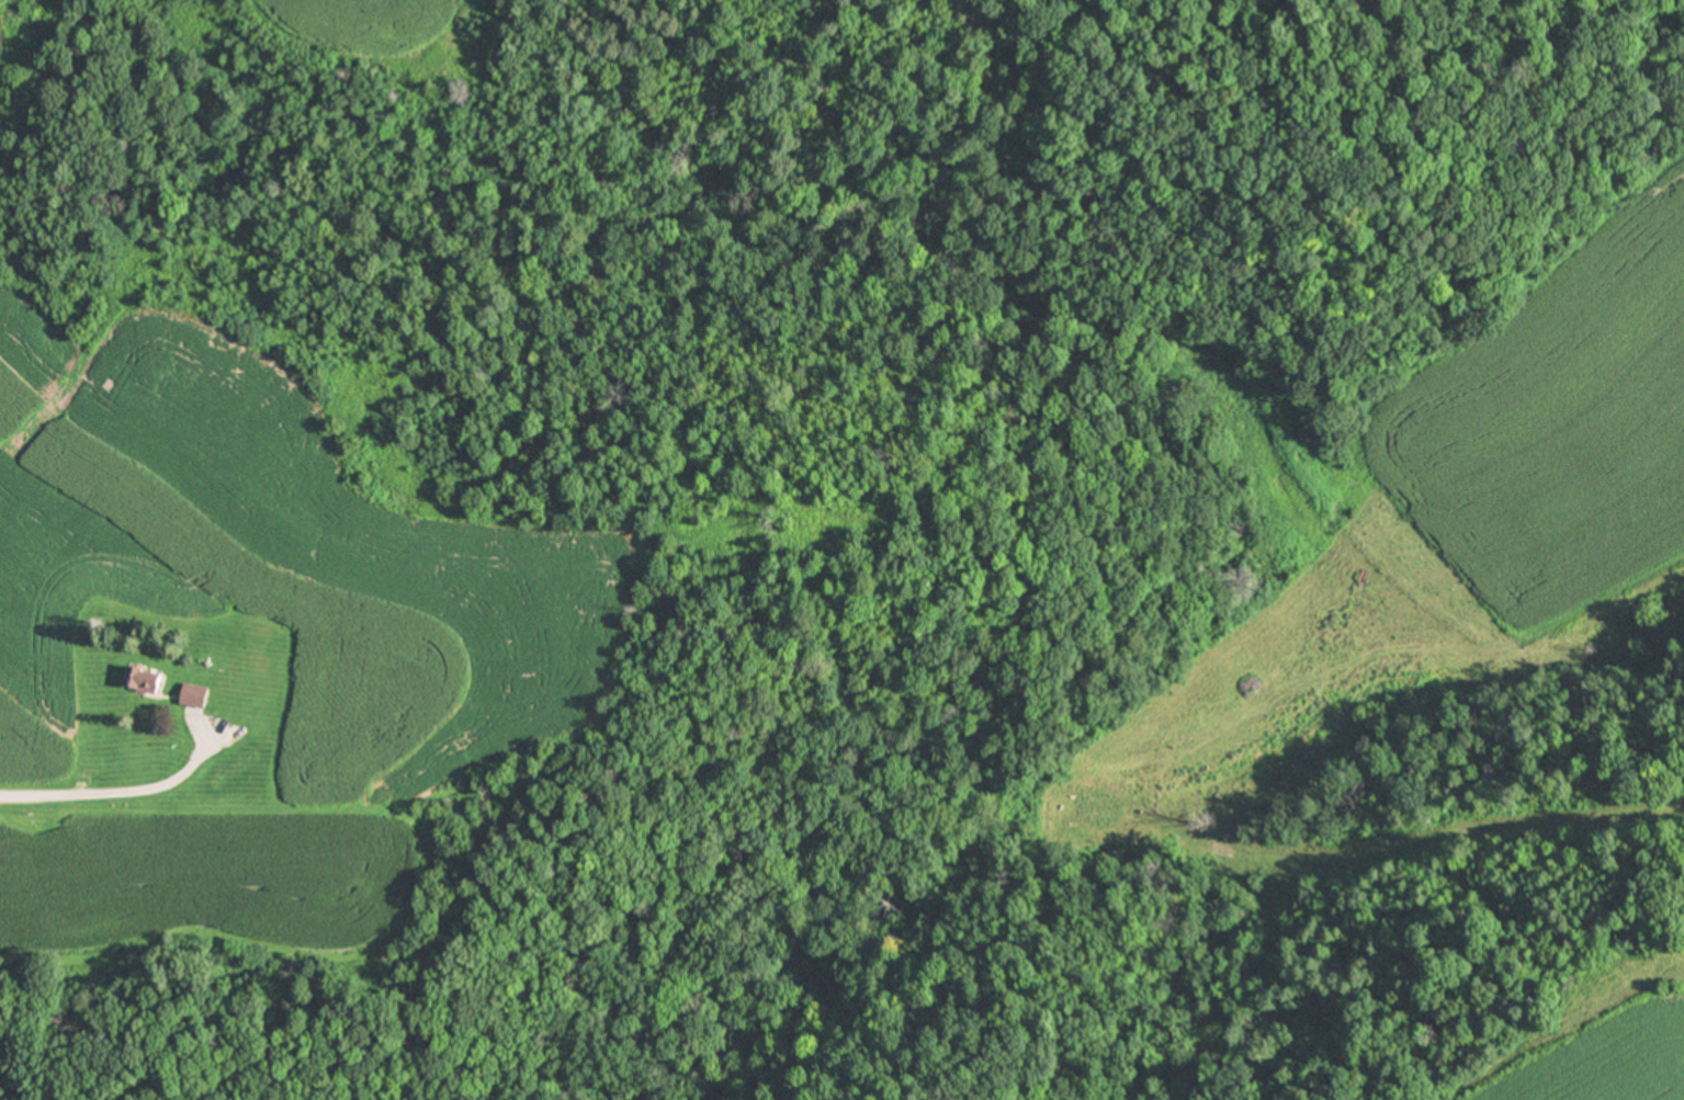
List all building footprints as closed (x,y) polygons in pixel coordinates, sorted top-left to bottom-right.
[(161,696),(168,675),(132,664),(125,685),(161,696)] [(211,688),(185,683),(181,704),(206,709),(211,688)]
